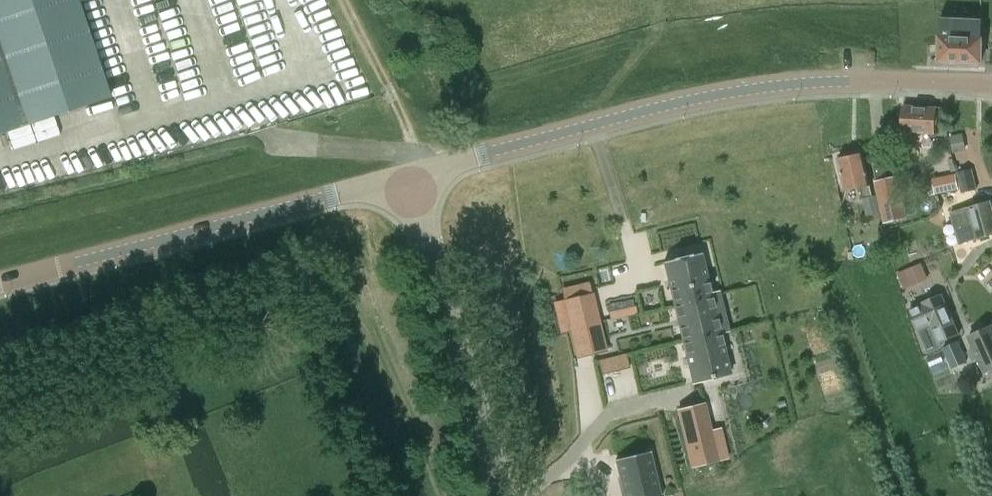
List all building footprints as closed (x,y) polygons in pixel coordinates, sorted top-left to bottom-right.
[(109,97),(77,0),(0,0),(0,133),(109,97)] [(941,19),(939,60),(981,62),(982,21),(941,19)] [(936,134),(938,108),(904,106),(902,132),(936,134)] [(960,134),(949,136),(952,150),(953,152),(966,150),(962,133),(960,134)] [(841,157),(838,158),(845,190),(861,186),(864,198),(872,196),(870,185),(870,184),(863,152),(850,155),(848,154),(842,155),(841,157)] [(962,192),(977,189),(972,169),(958,173),(962,192)] [(895,177),(878,181),(887,222),(906,217),(897,177),(895,177)] [(935,192),(957,188),(955,177),(932,181),(935,192)] [(864,198),(863,198),(867,216),(882,213),(878,194),(872,196),(864,198)] [(991,234),(991,211),(989,201),(951,212),(960,243),(991,234)] [(663,262),(673,303),(711,294),(701,253),(663,262)] [(905,270),(897,274),(905,289),(912,286),(905,270)] [(711,294),(673,303),(682,339),(719,330),(727,329),(719,292),(711,294)] [(570,332),(599,325),(591,294),(551,303),(559,334),(570,332)] [(941,295),(909,309),(918,329),(923,342),(927,350),(939,344),(959,336),(941,295)] [(605,350),(599,325),(570,332),(576,357),(605,350)] [(991,370),(991,326),(969,337),(974,347),(970,349),(969,352),(970,358),(974,359),(978,358),(985,373),(991,370)] [(719,330),(682,339),(692,382),(730,373),(719,330)] [(952,368),(969,362),(959,341),(943,349),(952,368)] [(718,460),(705,404),(677,411),(690,466),(718,460)] [(624,495),(660,495),(649,451),(615,459),(624,495)]
